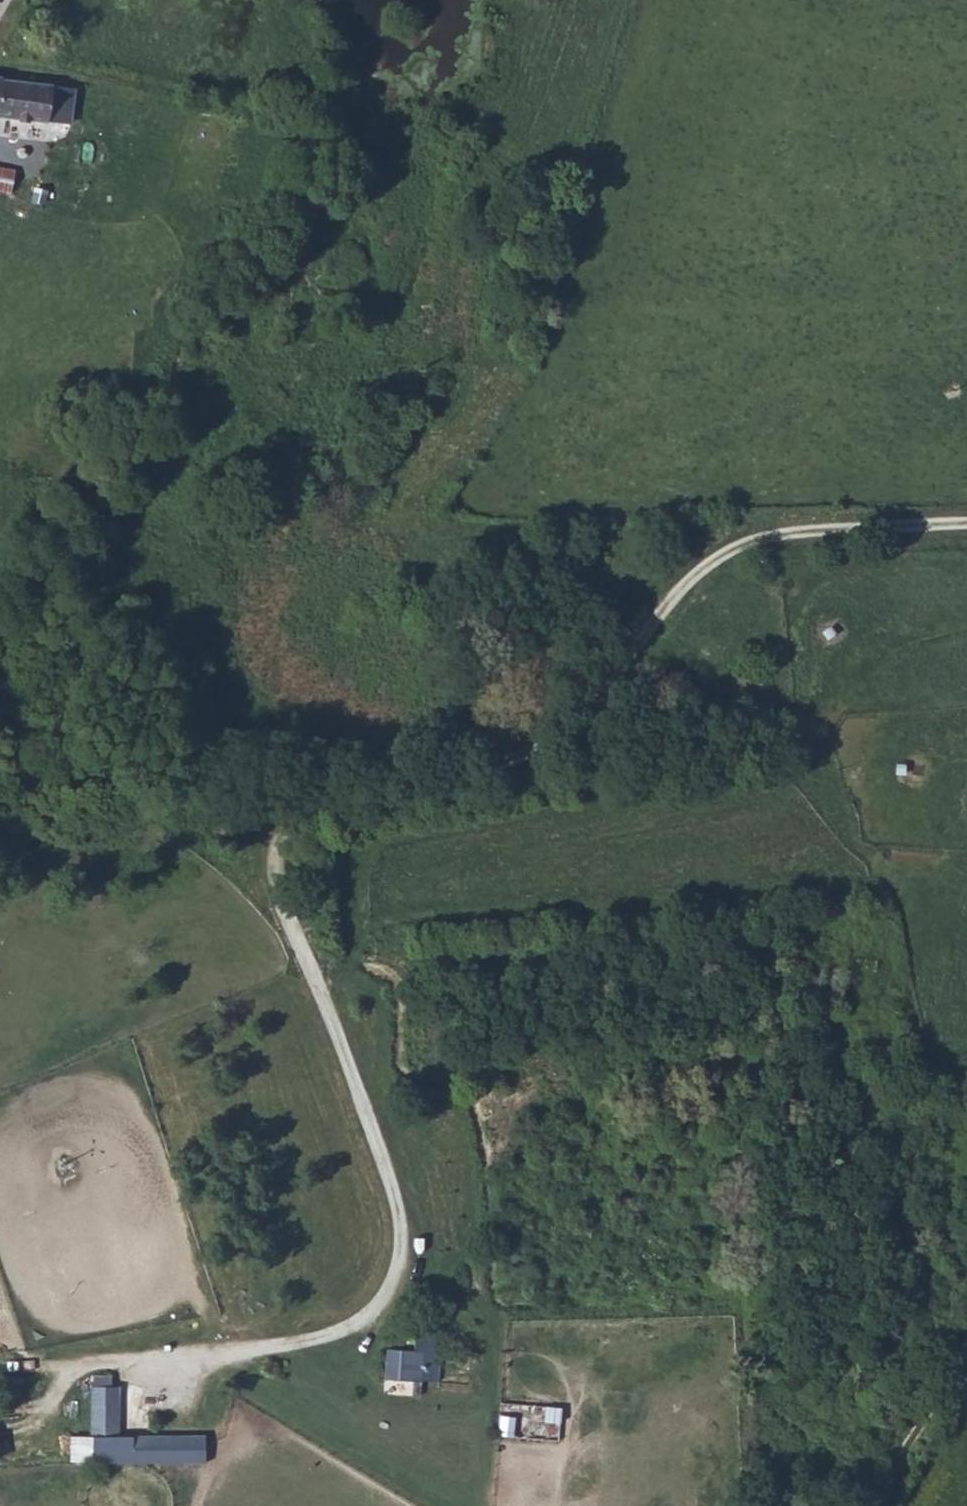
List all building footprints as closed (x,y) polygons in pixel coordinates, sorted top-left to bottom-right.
[(0,62),(0,97),(52,103),(58,71),(0,62)] [(19,166),(22,146),(0,143),(0,163),(19,166)] [(416,1327),(414,1348),(386,1346),(383,1376),(438,1381),(443,1330),(416,1327)] [(93,1388),(92,1436),(113,1436),(113,1388),(109,1388),(109,1376),(94,1376),(94,1388),(93,1388)] [(92,1462),(130,1462),(130,1443),(205,1442),(205,1436),(117,1437),(116,1388),(113,1388),(113,1436),(92,1436),(92,1462)] [(497,1435),(558,1441),(560,1409),(500,1403),(497,1435)] [(205,1462),(205,1442),(130,1443),(130,1462),(205,1462)]
